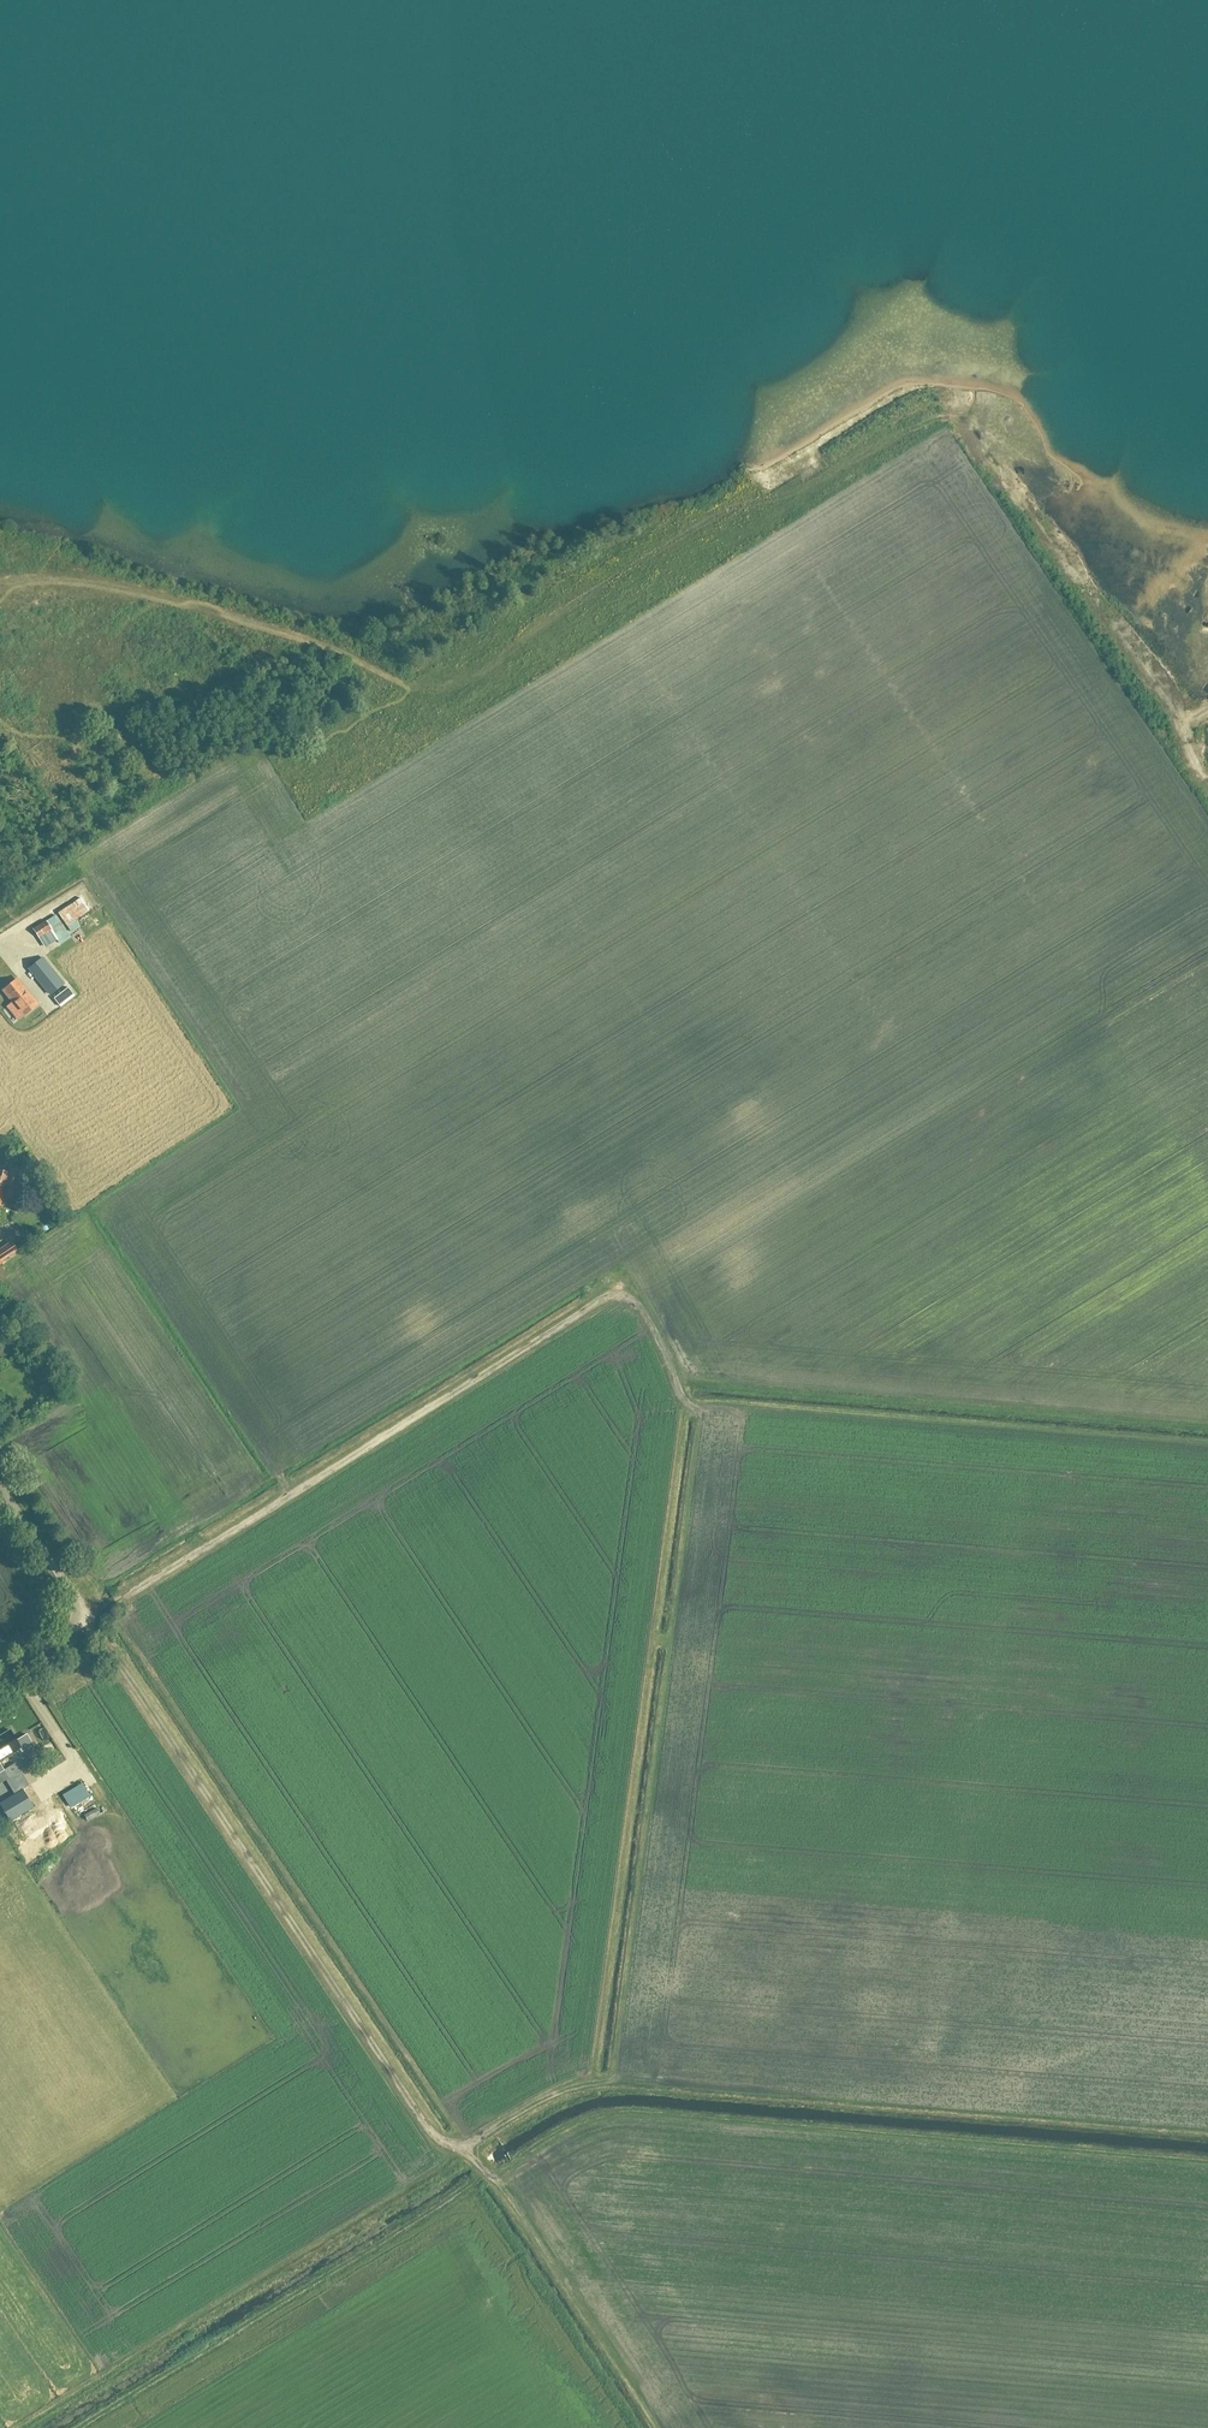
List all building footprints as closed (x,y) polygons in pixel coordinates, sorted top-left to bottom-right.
[(60,944),(71,936),(56,914),(32,928),(28,930),(33,938),(37,936),(38,938),(39,938),(45,947),(57,940),(60,944)] [(77,920),(67,926),(71,932),(81,926),(77,920)] [(87,933),(98,926),(95,922),(84,928),(87,933)] [(64,983),(43,957),(29,968),(51,994),(64,983)] [(17,979),(4,990),(18,1008),(19,1007),(26,1015),(37,1006),(30,998),(31,998),(17,979)] [(67,988),(53,999),(60,1007),(74,996),(67,988)] [(22,1171),(10,1168),(9,1173),(0,1170),(0,1205),(2,1206),(5,1196),(14,1199),(22,1171)] [(9,1359),(19,1354),(15,1346),(5,1350),(9,1359)] [(28,1736),(18,1742),(10,1730),(0,1736),(0,1761),(21,1748),(23,1751),(33,1745),(28,1736)] [(4,1771),(8,1778),(6,1779),(7,1781),(21,1772),(15,1764),(4,1771)] [(5,1797),(14,1790),(7,1781),(0,1786),(0,1791),(5,1797)] [(34,1807),(23,1790),(1,1804),(11,1821),(34,1807)]
